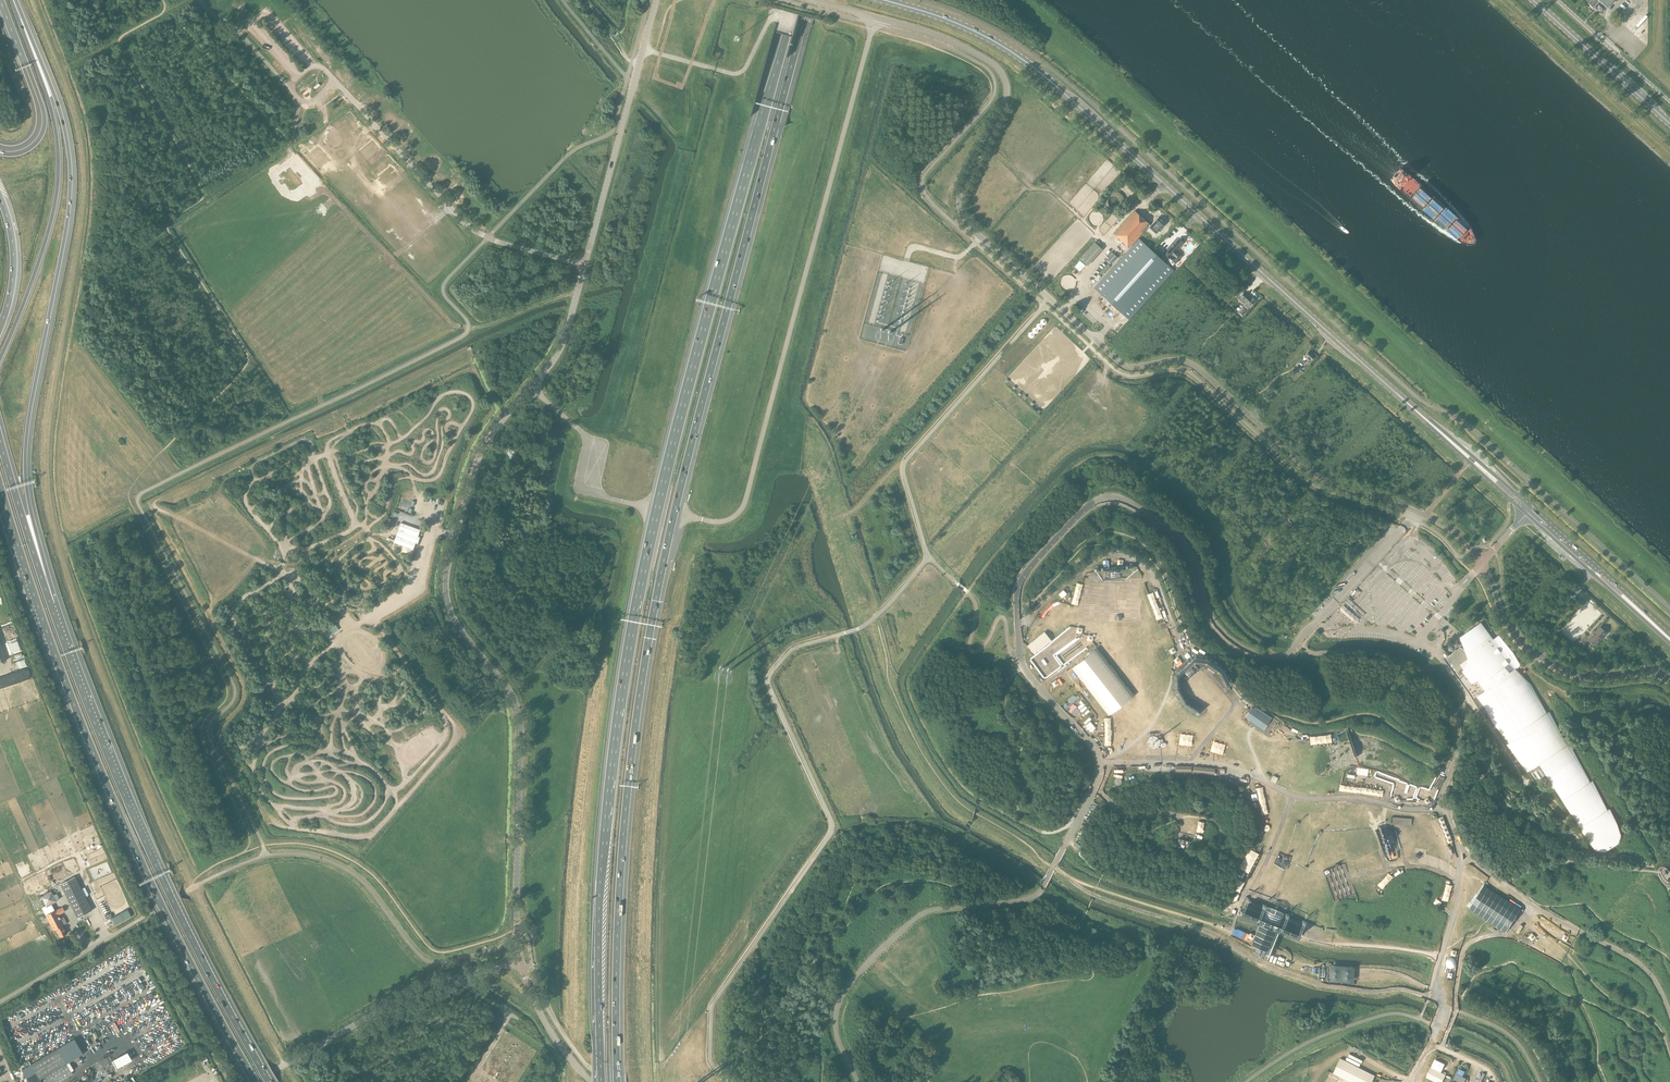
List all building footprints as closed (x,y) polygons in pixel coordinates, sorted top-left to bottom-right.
[(1148,227),(1150,225),(1134,211),(1113,234),(1129,248),(1148,227)] [(1150,225),(1148,227),(1156,234),(1165,224),(1166,224),(1165,223),(1163,221),(1161,219),(1159,218),(1159,217),(1158,217),(1158,218),(1154,221),(1154,222),(1153,223),(1151,225),(1150,225)] [(1118,261),(1094,288),(1129,319),(1174,270),(1139,238),(1130,249),(1118,261)] [(1167,252),(1164,255),(1168,259),(1170,258),(1176,264),(1182,256),(1180,254),(1176,251),(1184,242),(1180,238),(1171,247),(1170,245),(1168,247),(1170,249),(1167,252)] [(1095,242),(1080,258),(1086,264),(1087,265),(1102,248),(1101,247),(1095,242)] [(1107,260),(1111,263),(1117,257),(1113,253),(1107,260)] [(1101,274),(1109,265),(1107,263),(1099,273),(1101,274)] [(1243,291),(1237,297),(1240,300),(1242,298),(1248,303),(1245,306),(1247,308),(1255,300),(1253,298),(1252,299),(1245,293),(1243,291)] [(1309,362),(1315,356),(1309,350),(1304,354),(1310,359),(1308,361),(1309,362)] [(394,541),(394,542),(413,549),(415,543),(414,542),(417,536),(418,536),(420,530),(401,523),(394,541)] [(261,548),(266,545),(261,537),(256,540),(261,548)] [(1460,635),(1467,652),(1468,653),(1470,656),(1474,654),(1476,652),(1477,652),(1469,641),(1467,639),(1464,635),(1481,623),(1489,635),(1491,638),(1493,640),(1499,636),(1513,653),(1520,665),(1516,668),(1515,669),(1522,677),(1529,686),(1536,696),(1616,824),(1621,835),(1619,843),(1605,852),(1619,843),(1622,835),(1618,823),(1610,808),(1608,809),(1593,780),(1590,782),(1570,743),(1567,744),(1550,711),(1547,712),(1532,685),(1517,668),(1521,665),(1521,664),(1520,662),(1513,651),(1500,635),(1499,634),(1493,638),(1481,621),(1460,635)] [(1448,656),(1444,659),(1469,693),(1479,709),(1483,715),(1488,712),(1490,711),(1520,759),(1520,760),(1523,763),(1523,764),(1526,769),(1527,771),(1540,762),(1547,774),(1550,779),(1556,788),(1589,841),(1597,850),(1605,852),(1619,843),(1621,835),(1616,824),(1536,696),(1529,686),(1522,677),(1515,669),(1516,668),(1520,665),(1513,653),(1499,636),(1493,640),(1491,638),(1489,635),(1481,623),(1464,635),(1467,639),(1469,641),(1477,652),(1476,652),(1474,654),(1470,656),(1468,653),(1467,652),(1466,651),(1465,650),(1463,649),(1462,648),(1461,647),(1448,656)] [(326,630),(331,636),(338,631),(334,624),(326,630)] [(1588,639),(1589,640),(1595,645),(1602,637),(1607,632),(1605,630),(1600,626),(1596,631),(1595,631),(1593,633),(1590,636),(1591,637),(1588,639)] [(1584,636),(1580,641),(1585,645),(1589,640),(1588,639),(1584,636)] [(11,655),(22,651),(20,644),(9,648),(11,655)] [(1380,825),(1378,826),(1388,858),(1391,857),(1380,825)] [(1668,883),(1669,883),(1669,873),(1669,872),(1668,871),(1667,870),(1666,869),(1665,868),(1664,868),(1662,868),(1661,868),(1660,869),(1659,870),(1659,872),(1659,873),(1660,874),(1660,876),(1661,877),(1662,879),(1663,880),(1664,881),(1665,882),(1666,882),(1667,883),(1668,883)] [(71,874),(59,881),(60,883),(72,877),(71,874)] [(92,910),(75,876),(60,884),(78,918),(92,910)] [(41,896),(47,905),(60,898),(57,892),(54,894),(52,890),(41,896)] [(58,914),(59,914),(65,911),(63,906),(56,910),(56,909),(46,915),(54,930),(56,929),(60,937),(67,934),(62,925),(67,923),(63,916),(60,918),(58,914)] [(115,924),(133,915),(130,909),(116,916),(118,919),(114,921),(115,924)] [(40,1079),(67,1063),(84,1053),(75,1038),(31,1064),(40,1079)] [(16,1055),(21,1065),(24,1063),(20,1053),(16,1055)] [(41,1080),(40,1079),(31,1064),(26,1067),(22,1069),(30,1081),(42,1081),(41,1080)] [(41,1080),(42,1081),(59,1081),(73,1074),(67,1064),(41,1080)]
